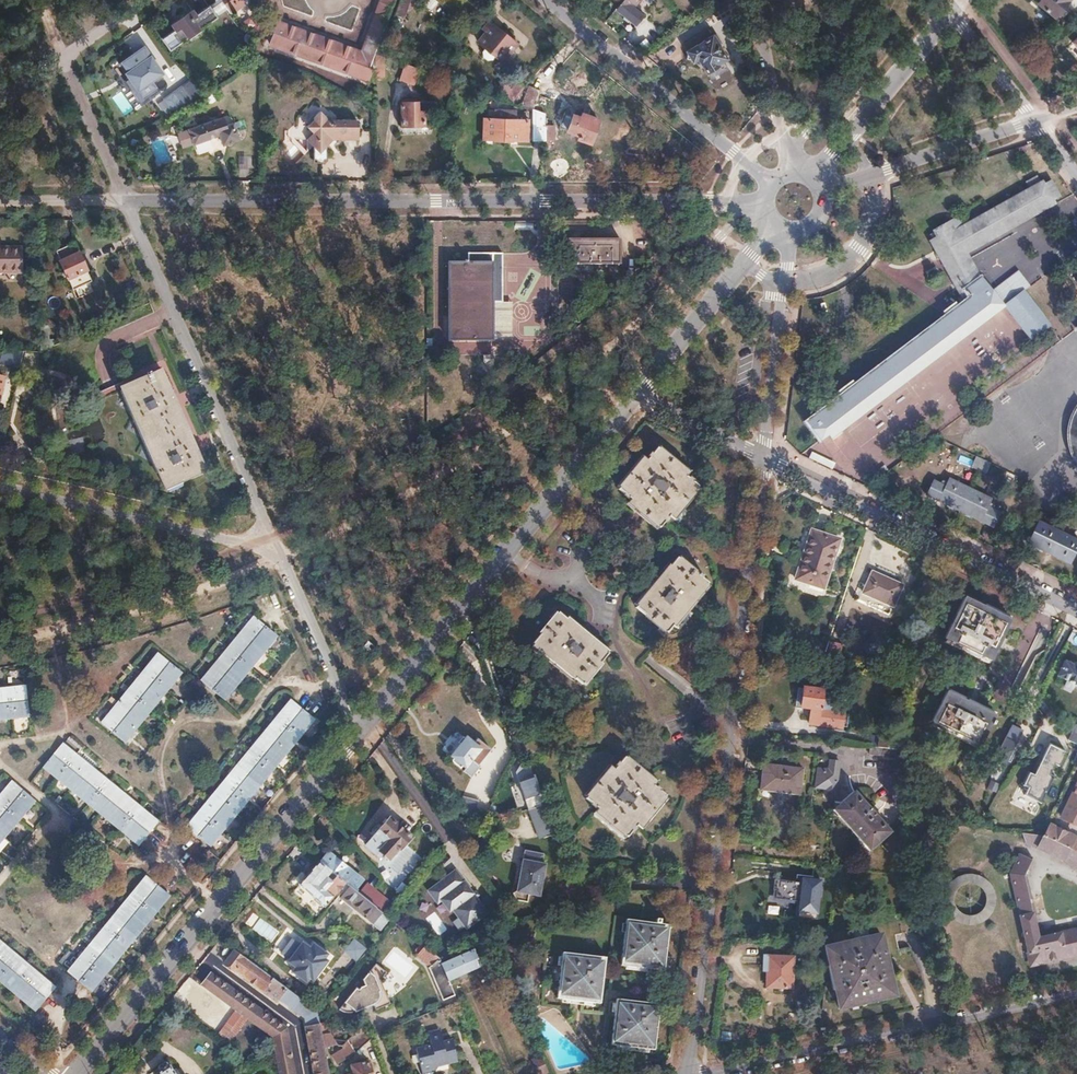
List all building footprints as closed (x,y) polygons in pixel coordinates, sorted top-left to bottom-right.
[(161,38),(169,50),(217,16),(216,15),(226,7),(227,9),(229,11),(231,12),(233,11),(244,3),(245,1),(245,0),(216,0),(216,1),(209,6),(208,4),(195,14),(192,10),(171,24),(174,29),(161,38)] [(269,45),(367,81),(367,80),(371,69),(368,68),(393,0),(380,0),(361,52),(277,22),(269,45)] [(394,13),(404,17),(410,0),(399,0),(394,13)] [(431,9),(437,1),(435,0),(420,0),(431,9)] [(437,1),(455,16),(468,0),(435,0),(437,1)] [(617,9),(636,25),(643,15),(634,7),(640,0),(624,0),(617,9)] [(1037,2),(1053,17),(1068,0),(1038,0),(1037,2)] [(487,30),(479,41),(503,61),(518,43),(493,22),(492,24),(489,21),(484,28),(487,30)] [(682,42),(687,50),(713,35),(708,27),(682,42)] [(688,52),(685,58),(692,59),(693,60),(699,57),(707,72),(724,62),(725,58),(727,57),(713,35),(687,50),(688,52)] [(115,62),(138,102),(158,91),(152,81),(161,75),(144,46),(115,62)] [(382,56),(374,55),(374,66),(382,66),(382,56)] [(405,64),(399,82),(412,86),(418,68),(405,64)] [(382,66),(374,66),(374,70),(374,76),(383,76),(382,66)] [(508,78),(503,84),(516,95),(522,89),(508,78)] [(528,85),(521,105),(532,109),(538,89),(528,85)] [(165,116),(191,101),(182,86),(157,101),(165,116)] [(112,97),(123,115),(133,109),(121,91),(112,97)] [(416,102),(402,103),(402,125),(423,125),(423,112),(416,112),(416,102)] [(312,125),(304,130),(310,139),(308,149),(310,149),(310,152),(319,153),(319,151),(321,151),(324,134),(326,132),(356,136),(358,121),(355,117),(327,113),(328,111),(323,104),(313,109),(314,111),(306,116),(312,125)] [(545,113),(532,109),(533,140),(545,140),(545,134),(545,113)] [(504,119),(483,119),(483,141),(509,141),(509,139),(525,139),(524,119),(514,119),(514,110),(505,110),(504,119)] [(562,114),(556,130),(577,138),(575,142),(587,146),(591,134),(593,135),(597,126),(594,121),(579,116),(578,120),(562,114)] [(208,118),(174,133),(175,134),(164,139),(170,152),(181,147),(181,148),(206,136),(211,147),(227,140),(219,123),(212,126),(208,118)] [(163,138),(152,142),(158,163),(170,159),(163,138)] [(966,302),(810,422),(823,440),(831,434),(833,436),(1006,303),(1034,339),(1051,326),(1023,290),(1030,285),(1018,268),(991,289),(983,278),(981,279),(966,253),(967,250),(1054,202),(1053,199),(1059,195),(1051,180),(1044,183),(1043,181),(1040,183),(1037,176),(1026,182),(1029,189),(965,225),(960,215),(934,230),(938,236),(931,240),(966,302)] [(568,240),(568,264),(617,264),(618,240),(568,240)] [(74,243),(56,252),(61,262),(59,263),(68,280),(69,279),(70,282),(74,290),(92,281),(88,273),(74,243)] [(0,249),(0,272),(22,272),(22,246),(1,247),(1,249),(0,249)] [(467,262),(448,262),(448,341),(493,341),(493,340),(512,340),(513,302),(502,302),(502,253),(467,253),(467,262)] [(47,328),(38,328),(38,351),(46,348),(47,328)] [(11,350),(8,365),(19,367),(23,350),(11,350)] [(160,371),(120,388),(165,488),(204,471),(160,371)] [(1073,409),(1069,417),(1067,427),(1067,436),(1068,446),(1070,452),(1073,457),(1075,460),(1076,462),(1076,404),(1073,409)] [(640,462),(619,488),(635,501),(633,504),(661,527),(675,510),(678,512),(699,486),(683,473),(685,470),(657,447),(643,464),(640,462)] [(811,453),(809,458),(831,469),(834,463),(811,453)] [(934,481),(928,495),(969,514),(975,500),(963,495),(967,487),(950,479),(946,487),(934,481)] [(1029,543),(1070,563),(1076,548),(1076,539),(1039,521),(1029,543)] [(813,528),(796,577),(824,587),(840,538),(813,528)] [(679,557),(637,607),(668,632),(709,582),(679,557)] [(873,572),(864,592),(894,605),(902,585),(873,572)] [(964,596),(944,637),(991,660),(1011,619),(964,596)] [(559,612),(533,643),(583,683),(608,652),(559,612)] [(254,617),(202,682),(224,700),(277,636),(254,617)] [(832,639),(827,655),(839,659),(844,643),(832,639)] [(271,651),(280,659),(291,649),(283,640),(271,651)] [(367,641),(362,648),(369,654),(374,646),(367,641)] [(158,654),(102,723),(125,741),(180,672),(158,654)] [(1057,675),(1067,680),(1065,684),(1066,687),(1071,689),(1073,688),(1076,684),(1076,685),(1076,667),(1064,661),(1057,675)] [(0,690),(0,718),(28,715),(25,687),(0,690)] [(804,687),(801,706),(811,708),(809,724),(842,728),(842,726),(845,701),(828,699),(822,699),(823,690),(804,687)] [(945,692),(931,721),(981,745),(995,716),(945,692)] [(290,699),(186,827),(209,845),(313,718),(290,699)] [(1012,723),(997,755),(1007,760),(1022,729),(1012,723)] [(872,734),(871,746),(878,747),(879,735),(872,734)] [(879,735),(878,747),(896,749),(896,745),(897,737),(879,735)] [(461,744),(451,756),(454,758),(452,760),(461,768),(463,766),(472,774),(492,750),(478,738),(475,742),(468,736),(466,738),(464,736),(459,742),(461,744)] [(896,745),(896,749),(899,749),(907,750),(908,738),(902,737),(901,745),(896,745)] [(62,744),(44,766),(139,844),(157,822),(62,744)] [(1043,806),(1065,753),(1048,745),(1034,776),(1028,773),(1022,786),(1027,788),(1023,797),(1043,806)] [(871,746),(870,755),(895,757),(895,755),(898,755),(899,749),(896,749),(878,747),(871,746)] [(608,771),(586,797),(603,811),(600,814),(627,836),(641,819),(644,821),(665,794),(648,781),(651,778),(624,757),(610,773),(608,771)] [(818,766),(815,787),(835,789),(837,790),(840,762),(838,761),(831,760),(830,767),(818,766)] [(764,763),(761,789),(774,791),(775,785),(787,786),(787,793),(800,794),(804,768),(764,763)] [(534,776),(519,782),(528,808),(543,803),(534,776)] [(0,795),(0,839),(34,799),(12,781),(0,795)] [(1062,815),(1063,818),(1076,825),(1076,784),(1062,815)] [(855,790),(834,809),(870,850),(892,831),(855,790)] [(543,803),(528,808),(537,836),(552,830),(543,803)] [(389,818),(366,845),(380,857),(383,854),(388,859),(398,847),(401,849),(411,838),(389,818)] [(1044,835),(1076,851),(1076,838),(1049,825),(1044,835)] [(1024,832),(1025,842),(1076,867),(1076,851),(1044,835),(1024,832)] [(514,889),(511,892),(516,899),(527,901),(529,892),(539,894),(546,863),(540,862),(542,853),(524,850),(522,858),(521,858),(514,889)] [(328,853),(320,863),(356,891),(364,880),(355,873),(354,874),(347,868),(348,867),(336,857),(335,859),(328,853)] [(1012,874),(1032,964),(1076,954),(1076,929),(1038,938),(1024,876),(1032,859),(1021,855),(1012,874)] [(319,862),(300,885),(327,906),(335,895),(334,894),(341,885),(349,891),(342,899),(364,917),(373,905),(372,905),(356,891),(320,863),(319,862)] [(473,893),(453,866),(423,887),(436,905),(442,900),(449,910),(473,893)] [(146,876),(67,972),(89,990),(168,894),(146,876)] [(822,880),(801,878),(796,914),(817,916),(822,880)] [(976,924),(1002,901),(984,882),(958,905),(976,924)] [(380,896),(372,905),(373,905),(381,912),(388,903),(380,896)] [(426,918),(439,935),(447,929),(434,912),(426,918)] [(627,919),(622,965),(643,967),(663,970),(669,924),(627,919)] [(395,923),(388,932),(422,959),(417,964),(420,966),(418,969),(422,973),(429,967),(443,1000),(454,995),(449,981),(441,964),(439,959),(440,959),(430,952),(395,923)] [(831,945),(826,946),(829,960),(831,970),(834,969),(837,983),(835,984),(840,1008),(851,1005),(850,1001),(883,994),(884,997),(896,995),(890,971),(888,971),(885,958),(887,957),(881,933),(870,936),(870,939),(838,947),(837,944),(831,945)] [(491,936),(483,939),(486,946),(493,942),(491,936)] [(292,940),(281,954),(289,961),(287,965),(295,971),(292,976),(307,989),(311,984),(313,985),(329,965),(327,963),(330,959),(314,946),(310,951),(302,945),(301,947),(292,940)] [(367,950),(354,940),(343,954),(356,964),(367,950)] [(36,1009),(55,987),(0,942),(0,979),(36,1009)] [(216,959),(225,965),(226,963),(235,970),(236,968),(245,974),(244,976),(277,1001),(279,998),(305,1017),(316,1073),(328,1073),(323,1047),(321,1034),(316,1010),(227,944),(216,959)] [(446,944),(430,952),(440,959),(450,954),(446,944)] [(474,950),(441,964),(449,981),(459,977),(460,979),(467,976),(466,973),(481,966),(474,950)] [(564,951),(559,996),(579,999),(601,1001),(607,956),(564,951)] [(769,956),(768,987),(793,988),(794,957),(769,956)] [(355,987),(338,1008),(341,1010),(342,1010),(343,1011),(345,1011),(347,1012),(348,1012),(350,1012),(352,1012),(353,1011),(355,1011),(373,1004),(376,1009),(389,1004),(385,996),(387,995),(380,980),(386,972),(375,964),(362,979),(365,985),(361,987),(360,987),(359,988),(359,989),(358,990),(355,987)] [(204,986),(236,1009),(249,1018),(272,1036),(274,1046),(280,1073),(294,1073),(284,1028),(212,975),(204,986)] [(618,998),(612,1043),(637,1046),(653,1048),(659,1002),(618,998)] [(249,1018),(236,1009),(219,1034),(232,1042),(249,1018)] [(349,1045),(331,1055),(336,1063),(355,1052),(371,1038),(362,1026),(346,1041),(349,1045)] [(440,1026),(428,1029),(430,1038),(441,1035),(440,1026)] [(330,1032),(321,1034),(323,1047),(337,1044),(330,1032)] [(430,1041),(416,1045),(422,1073),(434,1070),(433,1062),(447,1058),(447,1061),(457,1058),(452,1037),(442,1039),(441,1035),(430,1038),(430,1041)] [(533,1060),(539,1073),(545,1073),(548,1073),(541,1056),(533,1060)] [(369,1062),(351,1065),(352,1069),(349,1070),(350,1073),(371,1073),(369,1062)] [(155,1073),(173,1073),(168,1066),(166,1067),(164,1064),(162,1063),(159,1066),(158,1069),(160,1071),(155,1073)]
